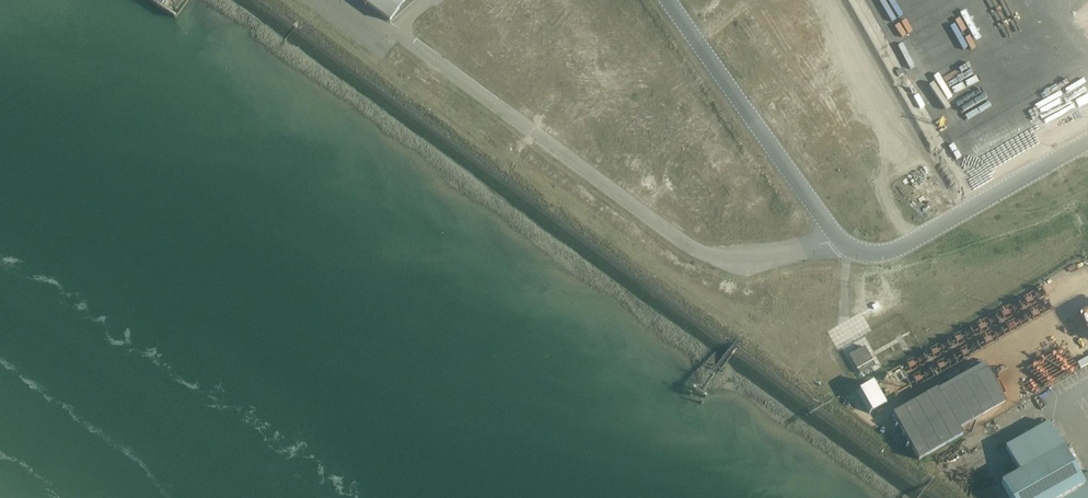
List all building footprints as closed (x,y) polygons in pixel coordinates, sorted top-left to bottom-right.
[(405,0),(360,0),(390,21),(405,0)] [(847,16),(852,24),(847,28),(857,44),(928,0),(874,0),(847,16)] [(567,75),(561,78),(568,93),(575,90),(567,75)] [(1001,324),(1009,319),(1002,310),(995,316),(1001,324)] [(859,374),(875,365),(865,347),(849,355),(859,374)] [(1061,372),(1071,367),(1067,359),(1057,364),(1061,372)] [(1076,371),(1087,364),(1084,359),(1072,365),(1076,371)] [(897,363),(882,371),(895,395),(910,387),(897,363)] [(847,384),(848,373),(837,372),(836,383),(847,384)] [(1009,406),(990,373),(944,399),(940,393),(902,415),(927,460),(968,437),(964,430),(1009,406)] [(892,439),(903,435),(893,410),(883,414),(892,439)] [(1048,422),(1005,447),(1019,472),(1001,482),(1010,497),(1087,497),(1087,473),(1079,478),(1048,422)] [(940,468),(948,463),(945,458),(937,462),(940,468)] [(976,487),(982,491),(989,481),(983,476),(976,487)]
